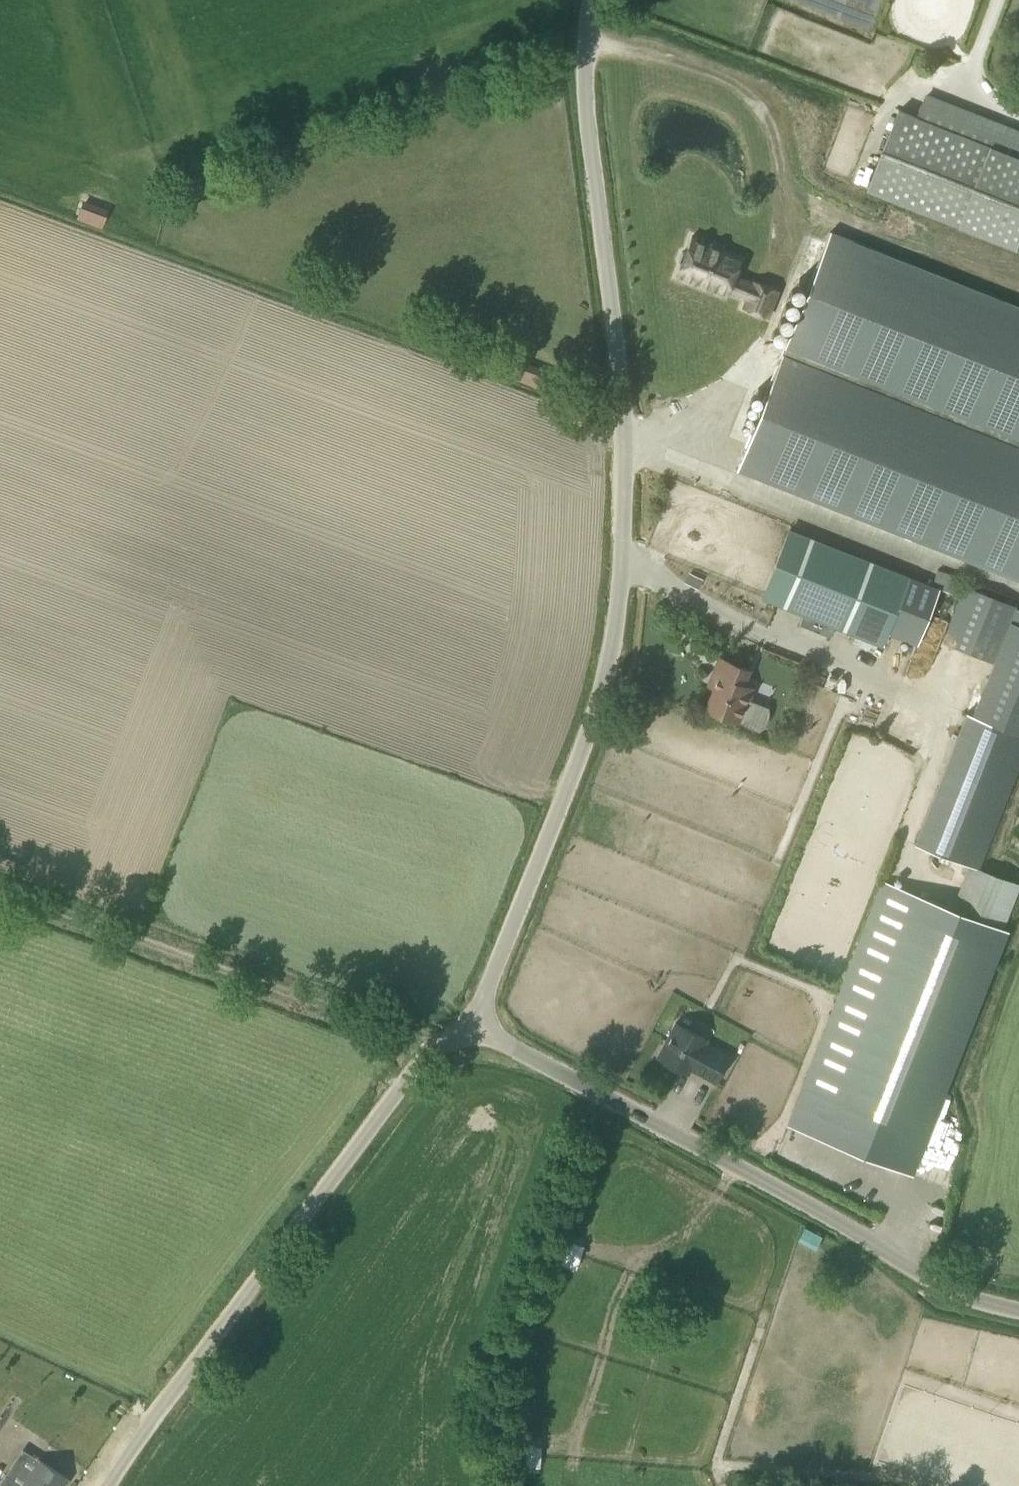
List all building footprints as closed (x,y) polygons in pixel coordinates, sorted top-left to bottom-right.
[(918,116),(900,109),(868,189),(1018,248),(1018,133),(925,96),(918,116)] [(80,204),(75,218),(103,227),(107,213),(80,204)] [(735,470),(1018,581),(1018,308),(827,233),(735,470)] [(767,317),(778,290),(754,281),(753,282),(734,275),(740,259),(713,249),(715,245),(692,236),(686,250),(682,252),(679,260),(681,264),(678,271),(704,281),(701,287),(720,295),(722,290),(746,299),(743,308),(767,317)] [(789,530),(762,596),(882,644),(887,632),(909,577),(789,530)] [(712,675),(717,677),(705,708),(758,729),(763,725),(766,720),(767,714),(767,708),(749,700),(754,688),(743,684),(749,669),(719,657),(712,675)] [(968,864),(978,868),(979,867),(1018,764),(1018,733),(967,712),(915,843),(968,864)] [(962,911),(883,880),(787,1125),(912,1173),(1007,929),(1003,927),(1018,886),(1018,882),(979,867),(978,868),(968,864),(957,892),(962,911)] [(676,1022),(657,1056),(682,1069),(685,1064),(715,1081),(729,1056),(704,1042),(706,1039),(676,1022)] [(68,1478),(38,1458),(20,1485),(5,1475),(0,1482),(0,1485),(63,1485),(68,1478)]
